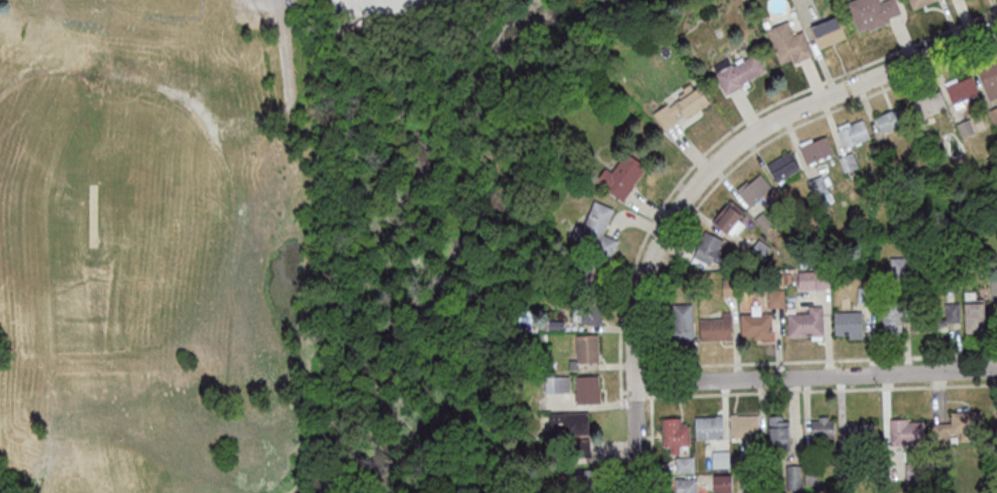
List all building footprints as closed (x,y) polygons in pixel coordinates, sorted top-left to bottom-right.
[(843,3),(850,0),(878,0),(879,2),(884,0),(893,0),(898,13),(886,18),(887,21),(867,30),(866,27),(855,32),(843,3)] [(911,9),(907,0),(934,0),(911,9)] [(816,49),(807,28),(835,17),(843,38),(816,49)] [(800,32),(810,55),(791,63),(780,40),(769,45),(763,31),(784,21),(791,36),(800,32)] [(762,71),(739,84),(740,86),(723,95),(712,75),(715,74),(711,67),(725,59),(730,67),(753,54),(762,71)] [(977,70),(996,61),(996,98),(990,101),(977,70)] [(973,75),(980,92),(952,103),(945,86),(973,75)] [(650,115),(664,105),(666,108),(677,99),(676,97),(682,93),(681,90),(687,85),(691,90),(694,88),(706,104),(694,112),(693,111),(682,119),(676,112),(672,116),(675,120),(661,130),(650,115)] [(939,91),(946,109),(920,119),(913,101),(939,91)] [(988,110),(996,106),(996,124),(995,125),(988,110)] [(904,121),(879,132),(873,118),(898,108),(904,121)] [(970,118),(975,131),(961,136),(956,124),(970,118)] [(871,137),(844,148),(837,131),(863,120),(871,137)] [(799,147),(827,135),(834,152),(807,164),(799,147)] [(943,150),(929,157),(923,143),(937,136),(943,150)] [(801,168),(778,182),(767,163),(790,150),(801,168)] [(839,157),(853,152),(859,166),(844,172),(839,157)] [(619,202),(594,183),(603,171),(608,174),(623,154),(642,168),(629,185),(631,186),(619,202)] [(773,187),(749,208),(734,190),(744,182),(746,184),(760,172),(773,187)] [(819,175),(825,190),(813,196),(806,181),(819,175)] [(608,258),(588,250),(590,247),(569,238),(574,227),(580,230),(591,202),(610,210),(599,235),(615,242),(608,258)] [(717,223),(731,205),(743,214),(740,220),(746,225),(738,235),(734,232),(732,234),(717,223)] [(710,266),(691,256),(705,230),(724,239),(710,266)] [(759,238),(772,247),(761,262),(748,253),(759,238)] [(888,276),(888,258),(905,257),(905,275),(888,276)] [(571,288),(574,262),(598,265),(595,291),(571,288)] [(796,272),(812,272),(812,267),(826,267),(826,288),(796,289),(796,272)] [(780,287),(772,287),(772,275),(780,275),(780,287)] [(988,279),(996,278),(996,294),(989,294),(988,279)] [(720,296),(720,279),(733,279),(734,296),(720,296)] [(855,304),(854,287),(869,287),(869,304),(855,304)] [(766,308),(765,290),(781,290),(782,307),(766,308)] [(598,325),(578,323),(582,294),(601,297),(598,325)] [(881,302),(897,301),(899,332),(881,332),(881,302)] [(910,330),(909,313),(934,312),(934,319),(943,319),(943,304),(956,303),(956,321),(943,321),(943,324),(934,325),(935,329),(910,330)] [(690,340),(667,341),(666,326),(670,326),(669,305),(689,304),(690,340)] [(963,333),(962,304),(980,304),(981,329),(977,330),(977,333),(963,333)] [(769,314),(769,335),(739,336),(738,315),(750,314),(749,306),(757,305),(758,314),(769,314)] [(786,337),(785,314),(807,314),(807,307),(820,307),(821,336),(786,337)] [(831,313),(858,312),(859,338),(847,338),(847,333),(841,333),(841,334),(832,334),(831,313)] [(698,340),(697,320),(720,319),(720,313),(728,313),(729,339),(698,340)] [(561,331),(547,330),(548,320),(561,321),(561,331)] [(596,334),(597,360),(577,361),(577,368),(569,369),(568,359),(576,359),(575,335),(596,334)] [(568,392),(545,393),(545,376),(567,375),(568,392)] [(575,403),(574,392),(576,392),(575,376),(596,375),(597,388),(599,388),(600,402),(575,403)] [(568,460),(552,461),(550,413),(586,411),(588,455),(568,455),(568,460)] [(950,412),(980,411),(980,431),(972,431),(972,439),(960,440),(960,431),(950,432),(946,433),(947,443),(931,444),(931,423),(950,423),(950,412)] [(757,435),(730,437),(729,416),(756,414),(757,435)] [(769,450),(767,416),(781,415),(782,420),(787,420),(788,449),(769,450)] [(722,437),(695,438),(695,417),(721,416),(722,437)] [(811,447),(810,421),(814,421),(814,420),(818,420),(818,416),(827,416),(827,420),(830,420),(830,421),(832,421),(833,446),(811,447)] [(662,445),(661,417),(679,417),(680,422),(684,422),(684,425),(688,425),(688,444),(678,445),(678,453),(670,453),(669,445),(662,445)] [(890,444),(889,418),(906,418),(906,422),(923,421),(924,443),(890,444)] [(848,455),(846,422),(852,422),(852,423),(872,422),(873,454),(848,455)] [(750,464),(750,450),(764,450),(764,464),(750,464)] [(711,451),(727,451),(727,466),(712,467),(711,451)] [(675,457),(692,457),(693,470),(675,471),(675,457)] [(924,463),(924,478),(915,479),(915,486),(905,487),(905,463),(924,463)] [(800,465),(800,490),(786,490),(786,465),(800,465)] [(816,485),(804,485),(804,467),(816,467),(816,485)] [(852,482),(838,482),(838,468),(852,468),(852,482)] [(598,469),(599,492),(575,492),(574,470),(598,469)] [(730,475),(730,491),(713,492),(713,475),(730,475)] [(695,478),(696,492),(675,492),(674,479),(695,478)]
